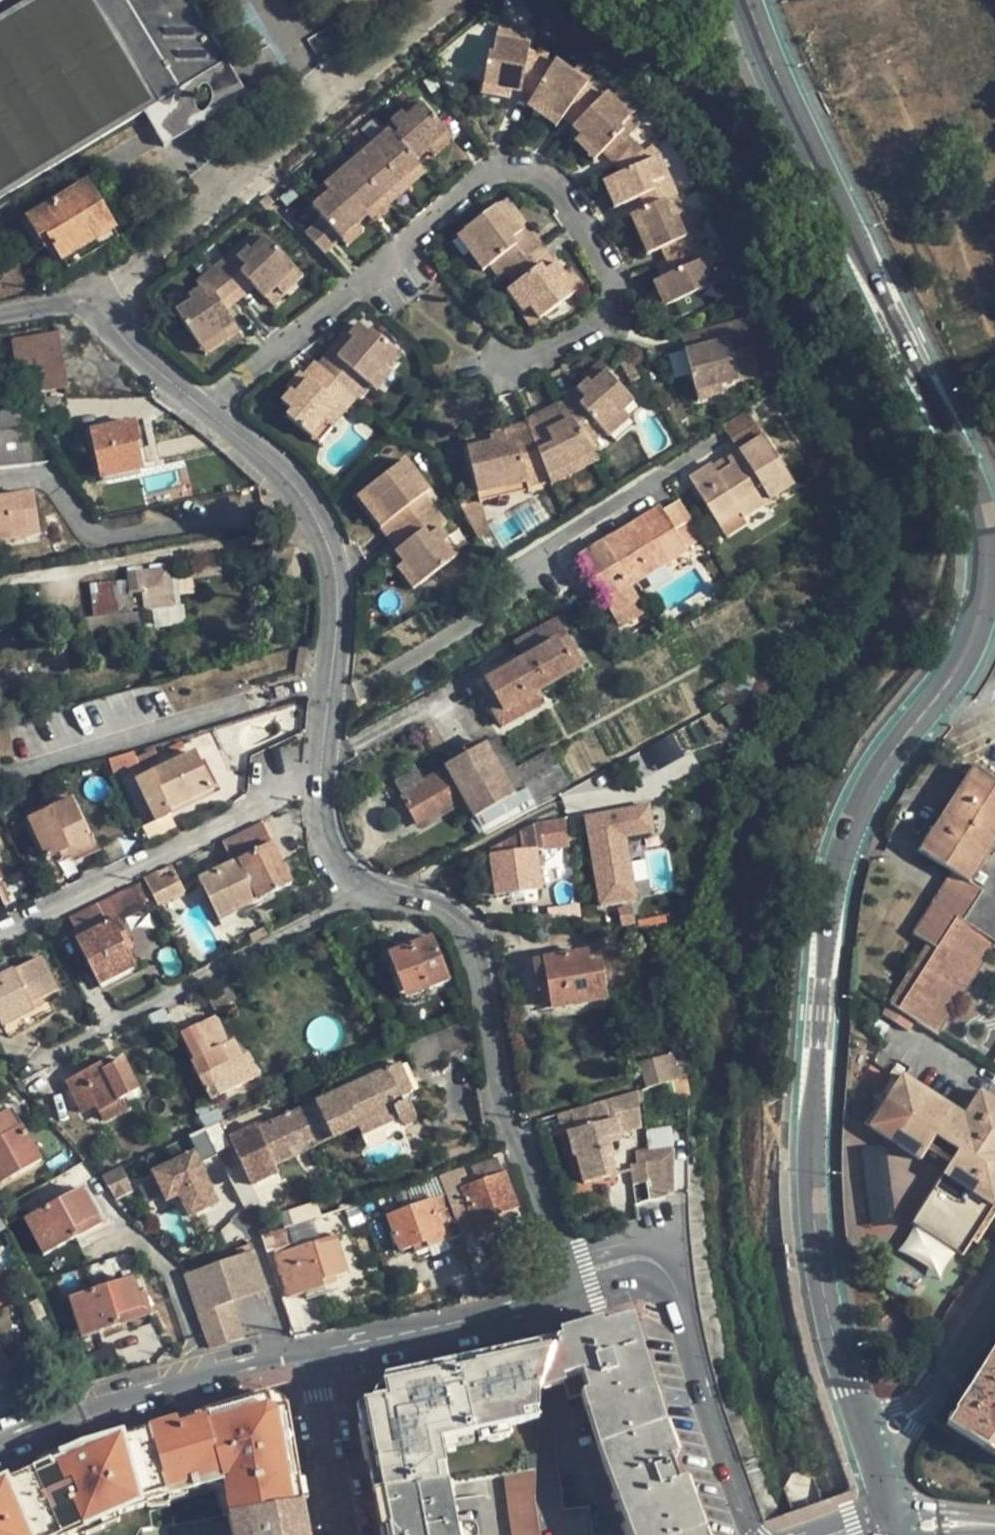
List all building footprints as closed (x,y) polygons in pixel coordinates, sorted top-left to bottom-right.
[(149,117),(164,143),(236,104),(249,93),(195,0),(0,0),(0,201),(149,117)] [(488,52),(482,85),(508,89),(521,91),(522,84),(528,49),(529,44),(517,42),(518,35),(498,32),(494,53),(488,52)] [(553,64),(528,49),(522,84),(536,92),(553,64)] [(585,86),(592,76),(577,67),(574,71),(556,60),(534,99),(563,116),(566,112),(585,86)] [(582,60),(577,67),(592,76),(597,69),(582,60)] [(532,98),(536,92),(522,84),(521,91),(532,98)] [(507,99),(508,89),(482,85),(481,94),(507,99)] [(585,86),(566,112),(575,125),(599,99),(585,86)] [(573,130),(598,153),(600,151),(620,129),(627,135),(638,126),(630,119),(618,107),(606,96),(573,130)] [(557,124),(562,118),(563,116),(534,99),(529,107),(557,124)] [(416,102),(401,115),(405,120),(420,107),(416,102)] [(622,102),(618,107),(630,119),(635,114),(622,102)] [(417,161),(427,153),(446,136),(420,107),(405,120),(401,115),(387,127),(417,161)] [(572,128),(575,125),(566,112),(563,116),(562,118),(572,128)] [(406,184),(423,170),(386,128),(376,137),(380,142),(373,147),(406,184)] [(642,149),(627,135),(620,129),(600,151),(612,163),(642,149)] [(591,161),(598,153),(573,130),(565,137),(591,161)] [(452,143),(446,136),(427,153),(433,160),(452,143)] [(370,142),(373,147),(380,142),(376,137),(370,142)] [(388,200),(406,185),(369,143),(357,153),(360,158),(355,162),(388,200)] [(352,158),(355,162),(360,158),(357,153),(352,158)] [(370,215),(387,200),(351,158),(340,168),(343,172),(337,177),(370,215)] [(666,158),(660,161),(668,180),(674,178),(666,158)] [(657,185),(668,180),(660,161),(613,180),(624,207),(642,199),(651,196),(660,192),(657,185)] [(334,173),(337,177),(343,172),(340,168),(334,173)] [(428,176),(423,170),(406,184),(411,190),(428,176)] [(336,178),(325,187),(330,193),(314,207),(324,218),(342,239),(357,226),(369,216),(336,178)] [(682,197),(674,178),(668,180),(657,185),(660,192),(651,196),(656,208),(682,197)] [(616,210),(624,207),(613,180),(604,183),(616,210)] [(88,183),(27,219),(46,251),(53,246),(62,262),(116,230),(88,183)] [(411,190),(406,185),(388,200),(393,205),(411,190)] [(309,200),(314,207),(330,193),(325,187),(309,200)] [(288,194),(279,202),(284,209),(294,200),(288,194)] [(647,212),(656,208),(651,196),(642,199),(647,212)] [(681,199),(674,202),(690,240),(697,237),(681,199)] [(375,221),(392,206),(387,200),(370,215),(375,221)] [(503,200),(496,206),(517,234),(524,228),(503,200)] [(690,240),(674,202),(643,215),(658,253),(664,251),(690,240)] [(517,234),(496,206),(461,232),(486,266),(493,261),(504,274),(539,248),(524,228),(517,234)] [(270,207),(266,210),(273,219),(277,216),(270,207)] [(649,257),(658,253),(643,215),(633,220),(649,257)] [(324,254),(342,239),(324,218),(316,225),(305,234),(324,254)] [(301,229),(305,234),(316,225),(312,220),(301,229)] [(362,232),(357,226),(342,239),(347,245),(362,232)] [(479,271),(486,266),(461,232),(453,237),(479,271)] [(259,236),(246,249),(250,253),(263,240),(259,236)] [(697,237),(690,240),(664,251),(669,263),(703,249),(698,237),(697,237)] [(250,283),(256,289),(264,297),(292,269),(263,240),(250,253),(246,249),(239,256),(249,265),(241,274),(243,276),(250,283)] [(725,262),(717,244),(703,250),(708,262),(711,269),(725,262)] [(513,287),(511,288),(528,310),(537,322),(575,294),(562,277),(539,248),(504,274),(513,287)] [(703,250),(669,264),(675,276),(708,262),(703,250)] [(235,252),(214,268),(236,295),(250,283),(243,276),(241,274),(249,265),(239,256),(235,252)] [(719,289),(711,269),(708,262),(675,276),(663,281),(675,308),(719,289)] [(223,305),(236,295),(214,268),(196,283),(201,290),(208,299),(215,294),(223,305)] [(300,276),(292,269),(264,297),(272,304),(300,276)] [(568,272),(562,277),(575,294),(581,290),(568,272)] [(668,311),(675,308),(663,281),(657,284),(668,311)] [(241,301),(256,289),(250,283),(236,295),(241,301)] [(521,315),(528,310),(511,288),(505,293),(521,315)] [(228,312),(223,305),(215,294),(208,299),(201,290),(189,299),(193,304),(177,315),(201,348),(222,332),(220,329),(233,319),(228,312)] [(228,312),(241,301),(236,295),(223,305),(228,312)] [(173,310),(177,315),(193,304),(189,299),(173,310)] [(241,329),(233,319),(220,329),(222,332),(201,348),(206,355),(241,329)] [(724,387),(742,383),(739,371),(759,365),(748,321),(716,329),(719,345),(688,353),(698,394),(724,387)] [(684,337),(688,353),(719,345),(716,329),(684,337)] [(372,390),(390,371),(402,358),(378,335),(373,340),(364,332),(353,343),(357,347),(343,362),(366,384),(372,390)] [(56,336),(14,342),(23,393),(64,387),(56,336)] [(347,337),(333,352),(339,357),(343,362),(357,347),(353,343),(347,337)] [(686,350),(670,352),(672,375),(688,374),(686,350)] [(321,364),(327,370),(339,357),(333,352),(321,364)] [(355,396),(366,384),(343,362),(339,357),(327,370),(355,396)] [(411,367),(402,358),(390,371),(399,379),(411,367)] [(326,371),(320,365),(308,377),(314,383),(326,371)] [(762,377),(759,365),(739,371),(742,383),(762,377)] [(591,382),(594,386),(597,391),(616,377),(609,369),(591,382)] [(338,406),(351,393),(326,371),(314,383),(338,406)] [(399,380),(399,379),(390,371),(372,390),(382,399),(399,380)] [(290,389),(296,395),(299,398),(314,383),(308,377),(305,374),(290,389)] [(17,398),(20,398),(0,376),(0,379),(17,398)] [(597,391),(594,386),(584,395),(590,404),(583,409),(599,430),(603,435),(626,418),(640,408),(616,377),(597,391)] [(17,398),(0,379),(0,399),(17,398)] [(313,444),(344,412),(338,406),(314,383),(299,398),(296,395),(287,404),(296,413),(288,421),(313,444)] [(361,402),(372,390),(366,384),(355,396),(361,402)] [(726,396),(724,387),(698,394),(700,403),(726,396)] [(344,412),(348,415),(360,402),(351,393),(338,406),(344,412)] [(590,404),(584,395),(568,407),(587,440),(599,430),(583,409),(590,404)] [(31,465),(27,431),(38,431),(30,418),(17,398),(0,399),(0,468),(31,465)] [(41,430),(32,417),(23,403),(20,398),(17,398),(30,418),(38,431),(41,430)] [(33,417),(33,405),(33,403),(23,403),(32,417),(33,417)] [(44,417),(44,405),(33,405),(33,417),(44,417)] [(133,406),(113,410),(115,421),(135,418),(133,406)] [(531,427),(533,432),(546,425),(550,431),(561,425),(557,419),(569,413),(566,408),(531,427)] [(723,426),(732,440),(755,425),(747,411),(723,426)] [(316,448),(348,415),(344,412),(313,444),(316,448)] [(552,482),(596,459),(569,413),(557,419),(561,425),(550,431),(564,457),(546,466),(552,482)] [(633,427),(626,418),(603,435),(610,444),(633,427)] [(135,422),(91,432),(102,479),(143,470),(137,444),(140,443),(135,422)] [(546,425),(533,432),(546,466),(564,457),(550,431),(546,425)] [(794,485),(755,425),(732,440),(739,453),(727,460),(731,466),(718,474),(713,466),(712,465),(689,479),(719,527),(739,513),(742,518),(794,485)] [(467,440),(469,450),(509,441),(533,436),(531,431),(494,438),(493,434),(467,440)] [(533,436),(509,441),(511,450),(522,448),(529,479),(547,474),(533,436)] [(530,483),(529,479),(522,448),(511,450),(509,441),(469,450),(480,495),(530,483)] [(725,458),(713,466),(718,474),(731,466),(727,460),(725,458)] [(600,465),(596,459),(552,482),(554,489),(600,465)] [(403,467),(391,476),(399,487),(412,478),(403,467)] [(480,495),(482,503),(532,491),(531,487),(550,482),(547,474),(529,479),(530,483),(480,495)] [(384,531),(387,528),(423,501),(427,498),(412,478),(399,487),(391,476),(359,499),(384,531)] [(0,499),(0,543),(40,536),(33,494),(0,499)] [(352,505),(384,548),(395,540),(387,528),(384,531),(359,499),(352,505)] [(387,528),(395,540),(431,512),(423,501),(387,528)] [(702,539),(677,501),(662,510),(660,508),(576,560),(619,628),(646,611),(630,586),(687,551),(686,550),(702,539)] [(489,536),(482,503),(472,506),(466,507),(462,508),(478,541),(489,536)] [(444,528),(431,512),(395,540),(403,549),(421,535),(426,541),(437,532),(444,528)] [(747,525),(742,518),(739,513),(719,527),(726,538),(747,525)] [(440,546),(445,542),(437,532),(426,541),(421,535),(403,549),(398,553),(406,564),(404,566),(420,586),(453,562),(440,546)] [(391,557),(398,553),(403,549),(395,540),(384,548),(391,557)] [(458,558),(445,542),(440,546),(453,562),(458,558)] [(416,590),(420,586),(404,566),(406,564),(398,553),(391,557),(416,590)] [(129,576),(130,582),(133,613),(160,609),(156,572),(129,576)] [(101,624),(124,621),(134,619),(133,613),(130,582),(97,587),(99,607),(101,624)] [(495,698),(495,700),(502,711),(536,692),(575,671),(574,669),(582,665),(556,618),(514,641),(524,660),(486,681),(495,698)] [(126,642),(124,621),(101,624),(96,625),(99,645),(126,642)] [(523,709),(540,700),(536,692),(502,711),(506,718),(523,709)] [(489,703),(499,721),(506,718),(502,711),(495,700),(489,703)] [(542,703),(540,700),(523,709),(506,718),(508,722),(542,703)] [(506,718),(499,721),(502,726),(508,722),(506,718)] [(448,771),(425,784),(402,798),(418,825),(464,799),(466,803),(475,817),(515,796),(486,744),(446,766),(446,767),(448,771)] [(131,752),(107,760),(115,778),(138,770),(131,752)] [(195,754),(136,782),(155,823),(171,815),(169,811),(212,789),(195,754)] [(446,767),(423,780),(425,784),(448,771),(446,767)] [(933,905),(915,934),(929,944),(890,1005),(937,1035),(994,945),(994,782),(973,767),(919,851),(954,874),(964,879),(943,911),(933,905)] [(394,783),(402,798),(425,784),(423,780),(417,770),(394,783)] [(421,830),(466,803),(464,799),(418,825),(421,830)] [(46,861),(60,854),(67,851),(70,858),(93,848),(71,801),(28,821),(46,861)] [(653,831),(648,805),(586,816),(602,906),(638,900),(626,836),(653,831)] [(547,824),(559,844),(567,843),(564,821),(547,824)] [(535,847),(542,844),(539,825),(536,823),(518,834),(519,850),(535,847)] [(542,844),(559,844),(547,824),(539,825),(542,844)] [(262,825),(223,844),(232,863),(197,880),(217,920),(291,884),(262,825)] [(535,847),(519,850),(491,854),(496,891),(540,885),(535,847)] [(63,862),(70,858),(67,851),(60,854),(63,862)] [(171,866),(144,880),(158,907),(185,893),(180,883),(183,882),(178,873),(175,874),(171,866)] [(954,874),(933,905),(943,911),(964,879),(954,874)] [(143,882),(106,900),(116,920),(143,906),(145,910),(155,905),(143,882)] [(134,968),(126,953),(122,945),(128,942),(116,920),(106,900),(69,919),(79,939),(76,940),(99,987),(134,968)] [(619,908),(623,925),(634,923),(630,906),(619,908)] [(432,934),(389,951),(407,994),(450,977),(432,934)] [(132,949),(128,942),(122,945),(126,953),(132,949)] [(586,953),(533,962),(538,992),(548,990),(551,1008),(606,999),(600,963),(588,965),(586,953)] [(1,1026),(4,1025),(32,1011),(30,1005),(42,999),(56,992),(39,959),(11,973),(5,962),(0,964),(0,1025),(1,1026)] [(44,1005),(42,999),(30,1005),(32,1011),(44,1005)] [(32,1011),(4,1025),(11,1039),(39,1025),(32,1011)] [(230,1064),(242,1058),(232,1040),(227,1043),(214,1017),(181,1034),(202,1076),(199,1077),(211,1101),(241,1086),(230,1064)] [(683,1078),(689,1077),(690,1072),(684,1052),(677,1054),(683,1078)] [(648,1088),(652,1087),(671,1082),(683,1078),(677,1054),(642,1064),(648,1088)] [(253,1080),(242,1058),(230,1064),(241,1086),(253,1080)] [(109,1060),(100,1065),(103,1070),(112,1066),(109,1060)] [(122,1061),(112,1066),(103,1070),(100,1065),(66,1082),(81,1113),(95,1106),(98,1111),(99,1111),(105,1122),(125,1111),(120,1101),(138,1092),(122,1061)] [(398,1065),(315,1102),(318,1109),(332,1140),(357,1128),(361,1137),(398,1120),(402,1126),(405,1127),(410,1127),(413,1125),(415,1121),(415,1117),(408,1102),(402,1104),(395,1088),(405,1083),(398,1065)] [(935,1150),(994,1131),(994,1102),(980,1092),(965,1116),(892,1071),(888,1077),(898,1083),(870,1128),(914,1157),(926,1153),(930,1146),(935,1150)] [(685,1083),(683,1078),(671,1082),(672,1086),(674,1096),(684,1093),(682,1084),(685,1083)] [(652,1087),(653,1091),(672,1086),(671,1082),(652,1087)] [(672,1086),(653,1091),(655,1100),(674,1096),(672,1086)] [(639,1098),(638,1091),(629,1094),(636,1129),(641,1128),(640,1121),(639,1098)] [(604,1158),(612,1156),(609,1142),(621,1139),(620,1133),(636,1129),(629,1094),(604,1101),(605,1106),(590,1110),(592,1121),(575,1126),(575,1130),(569,1131),(576,1157),(579,1156),(585,1183),(608,1177),(604,1158)] [(651,1098),(643,1098),(645,1121),(656,1120),(656,1104),(651,1104),(651,1098)] [(303,1116),(318,1109),(315,1102),(300,1109),(303,1116)] [(0,1116),(0,1186),(42,1163),(22,1128),(23,1127),(13,1109),(0,1116)] [(249,1186),(277,1173),(274,1166),(293,1158),(290,1151),(314,1140),(303,1116),(300,1109),(257,1129),(255,1125),(227,1138),(249,1186)] [(572,1115),(575,1126),(592,1121),(590,1110),(572,1115)] [(209,1113),(200,1117),(205,1126),(214,1122),(209,1113)] [(572,1126),(570,1115),(560,1118),(564,1133),(569,1131),(575,1130),(575,1126),(572,1126)] [(935,1150),(952,1161),(913,1223),(963,1256),(972,1241),(994,1206),(994,1131),(935,1150)] [(894,1224),(905,1223),(900,1150),(864,1153),(871,1238),(894,1236),(894,1224)] [(215,1201),(192,1151),(152,1169),(164,1198),(177,1192),(187,1214),(215,1201)] [(664,1196),(661,1156),(660,1152),(643,1153),(642,1151),(641,1151),(647,1183),(649,1182),(652,1201),(665,1198),(664,1196)] [(926,1153),(914,1157),(921,1161),(926,1153)] [(671,1155),(661,1156),(664,1196),(675,1195),(671,1155)] [(617,1175),(612,1156),(604,1158),(608,1177),(617,1175)] [(475,1230),(494,1224),(491,1218),(504,1213),(519,1208),(505,1173),(503,1174),(497,1158),(422,1184),(428,1201),(387,1217),(400,1251),(412,1246),(427,1241),(429,1247),(445,1241),(445,1240),(475,1229),(475,1230)] [(129,1194),(118,1168),(102,1176),(113,1201),(129,1194)] [(82,1189),(24,1220),(43,1256),(102,1225),(82,1189)] [(972,1241),(977,1243),(994,1216),(994,1206),(972,1241)] [(506,1219),(504,1213),(491,1218),(494,1224),(506,1219)] [(497,1233),(494,1224),(475,1230),(479,1239),(497,1233)] [(286,1227),(263,1235),(261,1236),(266,1253),(292,1244),(286,1227)] [(321,1281),(334,1277),(347,1273),(336,1237),(275,1255),(288,1298),(323,1287),(321,1281)] [(415,1252),(429,1247),(427,1241),(412,1246),(415,1252)] [(449,1250),(445,1241),(429,1247),(432,1256),(449,1250)] [(238,1258),(185,1277),(210,1349),(241,1338),(229,1303),(264,1291),(252,1254),(250,1255),(247,1247),(236,1251),(238,1258)] [(336,1283),(334,1277),(321,1281),(323,1287),(336,1283)] [(81,1337),(118,1325),(116,1318),(141,1309),(137,1296),(132,1279),(69,1299),(81,1337)] [(141,1309),(144,1319),(152,1316),(145,1294),(137,1296),(141,1309)] [(119,1327),(144,1319),(141,1309),(116,1318),(118,1325),(119,1327)] [(679,1483),(671,1460),(659,1428),(627,1319),(556,1341),(542,1386),(582,1374),(604,1448),(636,1534),(698,1534),(679,1483)] [(360,1395),(375,1494),(450,1483),(442,1437),(539,1413),(542,1386),(556,1341),(386,1373),(390,1390),(360,1395)] [(954,1410),(957,1412),(948,1426),(994,1455),(994,1347),(954,1410)] [(11,1383),(0,1362),(0,1388),(11,1383)] [(85,1372),(89,1383),(102,1379),(97,1367),(85,1372)] [(287,1369),(251,1378),(256,1404),(264,1442),(303,1433),(292,1372),(287,1369)] [(225,1451),(264,1442),(256,1404),(231,1410),(231,1412),(218,1414),(225,1451)] [(311,1482),(302,1447),(261,1457),(271,1493),(311,1482)] [(261,1457),(249,1460),(255,1497),(271,1493),(261,1457)] [(685,1481),(676,1458),(671,1460),(679,1483),(685,1481)] [(255,1497),(249,1460),(233,1464),(240,1514),(257,1512),(255,1497)] [(0,1466),(0,1511),(20,1505),(17,1495),(9,1464),(0,1466)] [(535,1483),(535,1471),(505,1476),(507,1487),(535,1483)] [(173,1479),(140,1486),(147,1531),(177,1525),(173,1479)] [(560,1480),(535,1483),(534,1496),(535,1507),(536,1514),(564,1510),(560,1480)] [(457,1522),(456,1521),(450,1483),(375,1494),(383,1534),(459,1534),(457,1522)] [(534,1496),(535,1483),(507,1487),(508,1499),(534,1496)] [(39,1490),(17,1495),(20,1505),(39,1500),(42,1500),(39,1490)] [(535,1507),(534,1496),(508,1499),(510,1511),(535,1507)] [(66,1534),(103,1534),(95,1497),(59,1506),(63,1523),(66,1534)] [(302,1506),(257,1512),(240,1514),(226,1516),(229,1534),(307,1534),(302,1506)] [(564,1510),(536,1514),(537,1519),(539,1532),(539,1534),(593,1534),(590,1506),(564,1510)] [(537,1519),(536,1514),(535,1507),(510,1511),(511,1522),(537,1519)] [(537,1519),(511,1522),(513,1534),(517,1534),(539,1532),(537,1519)] [(457,1522),(459,1534),(472,1534),(470,1520),(457,1522)] [(57,1534),(66,1534),(63,1523),(55,1525),(57,1534)]
